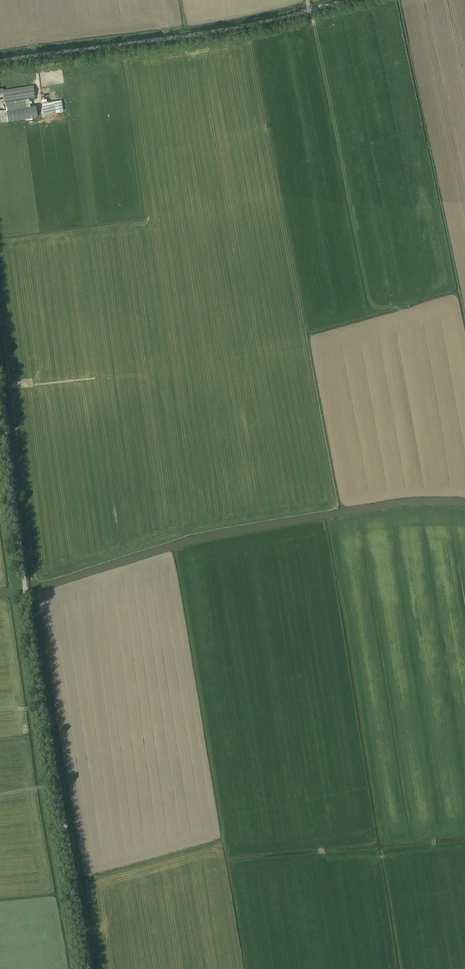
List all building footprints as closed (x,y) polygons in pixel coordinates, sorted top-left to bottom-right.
[(30,98),(36,97),(34,85),(4,90),(3,87),(0,88),(0,92),(3,92),(5,101),(6,109),(0,110),(0,114),(1,122),(8,121),(39,116),(37,104),(31,105),(30,98)] [(42,102),(44,115),(63,111),(61,99),(54,101),(54,100),(48,102),(48,101),(47,101),(47,100),(46,98),(41,99),(42,102)]
